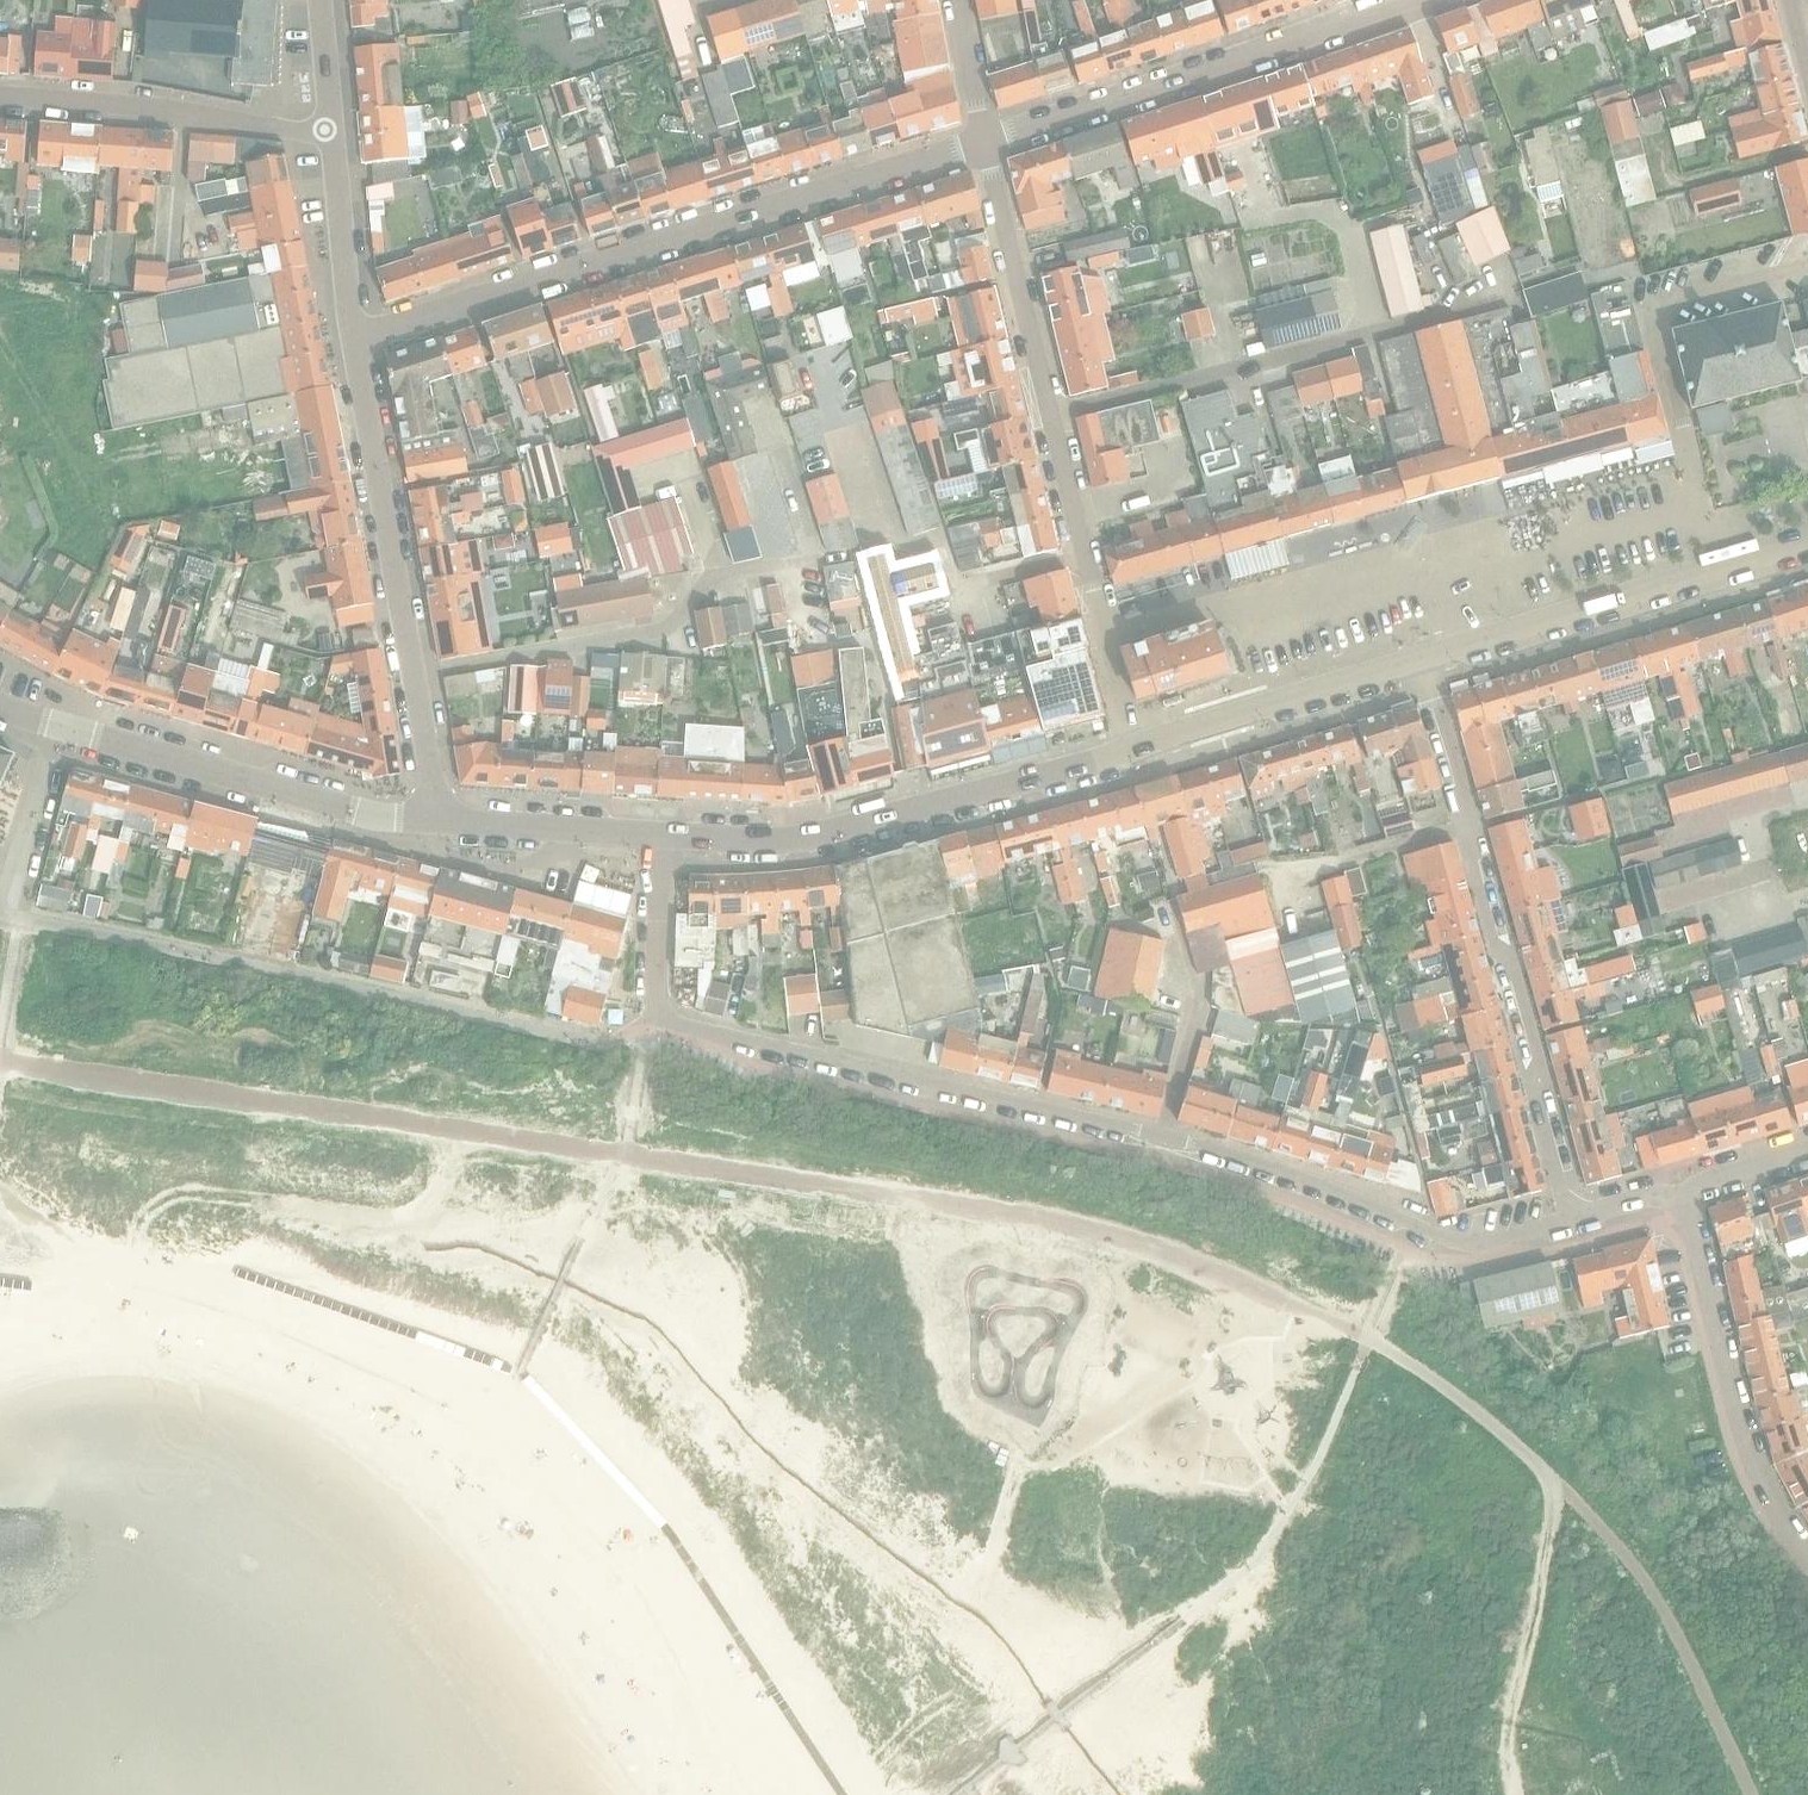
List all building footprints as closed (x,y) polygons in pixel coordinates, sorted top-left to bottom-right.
[(113,7),(140,10),(140,0),(114,0),(113,7)] [(276,0),(240,0),(240,4),(185,0),(149,0),(145,58),(161,59),(162,52),(234,57),(232,85),(270,87),(276,0)] [(356,37),(366,37),(365,26),(376,25),(375,16),(389,15),(388,0),(353,0),(356,37)] [(689,0),(672,0),(660,3),(669,31),(683,27),(695,22),(689,0)] [(763,3),(776,43),(785,40),(782,32),(802,26),(801,23),(794,0),(771,0),(763,3)] [(801,23),(830,14),(826,0),(794,0),(801,23)] [(830,14),(831,18),(860,9),(857,0),(826,0),(830,14)] [(936,0),(869,0),(865,1),(867,13),(883,10),(882,5),(894,2),(898,20),(893,21),(897,41),(943,32),(936,0)] [(1099,40),(1086,0),(1084,0),(1074,4),(1083,32),(1087,31),(1091,43),(1070,50),(1081,84),(1110,74),(1099,40)] [(1117,0),(1104,0),(1111,23),(1114,22),(1118,34),(1099,40),(1110,74),(1138,65),(1117,0)] [(1138,65),(1167,55),(1155,21),(1134,28),(1130,16),(1134,15),(1129,0),(1117,0),(1138,65)] [(1155,21),(1167,55),(1224,36),(1212,0),(1194,0),(1181,4),(1183,11),(1155,21)] [(1250,0),(1218,0),(1230,34),(1259,24),(1250,0)] [(1259,24),(1288,14),(1283,0),(1250,0),(1259,24)] [(1288,14),(1315,4),(1327,0),(1283,0),(1288,14)] [(1466,10),(1479,45),(1484,59),(1500,53),(1495,39),(1526,28),(1535,53),(1557,46),(1555,40),(1547,20),(1540,0),(1493,0),(1466,10)] [(1547,20),(1555,40),(1584,29),(1575,4),(1586,0),(1540,0),(1547,20)] [(1629,35),(1640,31),(1628,0),(1616,0),(1629,35)] [(1742,12),(1744,12),(1773,5),(1772,0),(1739,0),(1742,12)] [(763,3),(735,11),(748,52),(776,43),(763,3)] [(1773,5),(1744,12),(1750,34),(1736,38),(1739,50),(1782,39),(1773,5)] [(1033,54),(1036,63),(1046,95),(1075,86),(1064,52),(1041,59),(1039,47),(1043,46),(1036,9),(1025,11),(1033,54)] [(1466,10),(1436,21),(1448,54),(1444,56),(1451,73),(1462,68),(1457,53),(1479,45),(1466,10)] [(735,11),(706,20),(719,61),(748,52),(735,11)] [(1026,13),(981,21),(986,48),(1030,40),(1026,13)] [(71,79),(74,20),(66,19),(57,19),(56,35),(46,34),(39,33),(38,43),(36,76),(65,78),(71,79)] [(74,20),(71,79),(112,82),(116,32),(116,24),(94,23),(94,21),(75,20),(74,20)] [(683,27),(669,31),(677,59),(691,55),(683,27)] [(1662,28),(1643,34),(1649,53),(1668,46),(1662,28)] [(1412,30),(1357,47),(1369,84),(1400,73),(1410,104),(1433,97),(1412,30)] [(910,97),(889,103),(900,138),(962,121),(949,69),(950,69),(943,32),(897,41),(905,82),(910,97)] [(20,46),(21,38),(10,37),(10,41),(0,40),(0,74),(7,74),(18,74),(20,46)] [(362,112),(405,108),(399,45),(357,48),(362,112)] [(1756,86),(1791,76),(1782,45),(1733,58),(1736,67),(1750,64),(1756,86)] [(1357,47),(1301,66),(1312,99),(1317,116),(1318,118),(1326,116),(1320,96),(1352,86),(1355,94),(1360,93),(1365,107),(1373,105),(1376,104),(1374,100),(1369,84),(1357,47)] [(1692,80),(1728,70),(1724,55),(1688,64),(1692,80)] [(717,66),(718,70),(723,68),(732,95),(754,88),(745,58),(717,66)] [(1046,95),(1036,63),(989,77),(999,109),(1046,95)] [(1202,98),(1218,148),(1285,127),(1282,116),(1308,107),(1311,118),(1317,116),(1312,99),(1301,66),(1202,98)] [(723,68),(718,70),(703,75),(715,114),(714,114),(719,128),(740,121),(732,95),(723,68)] [(1464,120),(1479,115),(1466,75),(1450,80),(1464,120)] [(1766,119),(1800,110),(1791,76),(1756,86),(1763,110),(1729,119),(1732,132),(1767,123),(1766,119)] [(575,80),(552,87),(562,119),(585,112),(575,80)] [(850,119),(834,124),(844,156),(871,147),(861,113),(851,82),(839,86),(850,119)] [(1600,108),(1627,100),(1623,85),(1593,94),(1597,109),(1600,108)] [(1678,86),(1662,91),(1668,112),(1684,107),(1678,86)] [(879,107),(861,113),(871,147),(900,138),(889,103),(884,89),(874,93),(879,107)] [(1640,121),(1665,112),(1659,95),(1634,104),(1640,121)] [(1211,183),(1215,196),(1230,191),(1248,186),(1244,173),(1228,178),(1218,148),(1202,98),(1122,124),(1135,166),(1155,160),(1159,172),(1185,163),(1183,160),(1195,156),(1204,185),(1211,183)] [(1629,100),(1627,100),(1600,108),(1610,145),(1639,137),(1629,100)] [(451,104),(453,126),(468,125),(466,103),(451,104)] [(804,130),(814,165),(844,156),(834,124),(828,107),(817,110),(822,124),(804,130)] [(405,108),(362,112),(367,164),(409,160),(405,108)] [(1732,132),(1739,159),(1807,140),(1807,139),(1800,110),(1766,119),(1767,123),(1732,132)] [(28,124),(0,121),(0,155),(7,155),(7,162),(25,164),(28,124)] [(1698,123),(1669,132),(1674,150),(1703,141),(1698,123)] [(752,130),(744,133),(748,147),(759,183),(787,174),(776,139),(771,124),(752,130)] [(99,168),(103,130),(43,125),(39,167),(66,169),(65,173),(98,175),(99,168)] [(1093,174),(1106,170),(1120,166),(1124,179),(1134,176),(1116,126),(1064,144),(1075,177),(1092,171),(1093,174)] [(1534,140),(1524,143),(1536,187),(1540,202),(1564,196),(1560,181),(1545,127),(1532,130),(1534,140)] [(139,186),(141,171),(144,133),(103,130),(99,168),(119,169),(116,203),(119,204),(117,233),(136,234),(138,204),(139,186)] [(804,130),(776,139),(787,174),(814,165),(804,130)] [(534,190),(542,214),(554,248),(581,239),(570,204),(555,209),(547,186),(555,184),(545,153),(551,151),(545,131),(517,140),(521,154),(534,190)] [(160,186),(170,187),(174,135),(144,133),(141,171),(161,173),(160,186)] [(251,192),(290,185),(283,145),(208,137),(191,136),(189,162),(205,164),(231,166),(246,165),(249,177),(235,180),(238,194),(251,192)] [(644,220),(633,183),(618,188),(613,175),(617,174),(605,136),(589,141),(595,158),(606,192),(608,191),(620,228),(644,220)] [(1610,145),(1615,164),(1645,156),(1639,137),(1610,145)] [(1313,138),(1292,145),(1297,159),(1318,152),(1313,138)] [(699,163),(710,199),(759,183),(748,147),(727,154),(723,139),(713,142),(718,157),(699,163)] [(1481,178),(1498,173),(1488,143),(1472,148),(1481,178)] [(1075,177),(1064,144),(1008,162),(1027,231),(1065,219),(1062,207),(1066,205),(1061,190),(1054,192),(1051,184),(1075,177)] [(534,190),(521,154),(512,158),(524,193),(534,190)] [(627,164),(633,183),(644,220),(710,199),(699,163),(663,174),(657,155),(627,164)] [(1620,180),(1649,172),(1645,156),(1615,164),(1620,180)] [(1807,234),(1807,161),(1776,169),(1794,237),(1807,234)] [(28,177),(29,165),(19,165),(16,199),(26,200),(27,191),(38,192),(40,177),(28,177)] [(1656,200),(1649,172),(1620,180),(1627,208),(1656,200)] [(917,191),(928,227),(966,215),(971,231),(984,227),(971,174),(960,178),(959,173),(950,175),(951,180),(917,191)] [(1736,178),(1688,191),(1695,216),(1743,203),(1736,178)] [(225,180),(195,186),(198,202),(228,196),(225,180)] [(369,202),(394,200),(390,183),(369,188),(369,202)] [(591,237),(620,228),(608,191),(606,192),(588,197),(583,184),(575,187),(591,237)] [(302,244),(290,185),(251,192),(256,213),(229,219),(232,236),(258,230),(262,250),(285,246),(285,247),(302,244)] [(139,186),(138,204),(152,205),(153,188),(139,186)] [(517,206),(508,209),(524,258),(554,248),(542,214),(534,190),(524,193),(522,193),(525,204),(517,206)] [(917,191),(888,200),(899,235),(914,282),(927,278),(923,261),(924,261),(919,243),(931,239),(928,227),(917,191)] [(888,200),(859,209),(870,244),(889,238),(892,251),(890,252),(904,301),(918,298),(914,282),(899,235),(888,200)] [(96,202),(94,231),(102,232),(104,203),(96,202)] [(870,244),(859,209),(816,222),(827,257),(870,244)] [(1477,268),(1512,253),(1493,209),(1457,224),(1461,235),(1439,244),(1445,257),(1449,255),(1462,284),(1480,276),(1477,268)] [(470,233),(447,240),(460,278),(460,279),(486,270),(514,261),(504,229),(500,218),(482,223),(486,235),(472,239),(470,233)] [(804,225),(762,238),(774,274),(781,271),(786,287),(806,281),(801,265),(815,261),(816,265),(828,261),(827,257),(816,222),(804,225)] [(1369,235),(1392,320),(1424,311),(1401,227),(1369,235)] [(1095,238),(1064,246),(1069,264),(1099,257),(1130,249),(1125,231),(1095,238)] [(373,235),(374,254),(385,253),(383,234),(373,235)] [(951,290),(993,281),(985,247),(987,246),(984,235),(956,241),(963,269),(947,273),(951,290)] [(762,238),(732,247),(743,284),(768,276),(772,289),(766,291),(775,319),(781,317),(794,313),(786,287),(781,271),(774,274),(762,238)] [(460,278),(447,240),(414,251),(416,257),(427,289),(460,278)] [(0,242),(0,271),(20,272),(22,244),(0,242)] [(248,267),(251,278),(307,267),(302,244),(285,247),(285,246),(262,250),(265,264),(248,267)] [(934,248),(938,260),(946,258),(942,245),(934,248)] [(743,284),(732,247),(671,266),(679,294),(681,304),(703,297),(713,327),(754,314),(743,284)] [(1513,263),(1518,277),(1544,269),(1539,255),(1513,263)] [(376,270),(386,302),(427,289),(416,257),(376,270)] [(136,290),(167,292),(168,272),(169,264),(138,262),(136,290)] [(168,272),(167,292),(205,285),(201,266),(168,272)] [(671,266),(642,275),(654,312),(661,335),(678,330),(687,358),(697,355),(691,334),(681,304),(679,294),(671,266)] [(1058,345),(1107,333),(1096,287),(1084,290),(1078,266),(1041,275),(1058,345)] [(109,368),(318,327),(307,267),(251,278),(249,278),(250,280),(123,305),(132,355),(108,359),(109,368)] [(642,275),(616,284),(627,320),(636,347),(662,339),(661,335),(654,312),(642,275)] [(1532,316),(1590,301),(1581,275),(1526,294),(1532,316)] [(627,320),(616,284),(582,294),(598,344),(621,337),(625,350),(636,347),(627,320)] [(1261,311),(1257,312),(1266,350),(1317,337),(1307,299),(1306,299),(1302,286),(1258,297),(1261,311)] [(973,347),(1008,339),(996,289),(948,300),(960,350),(961,350),(973,347)] [(1489,442),(1500,479),(1570,460),(1560,424),(1590,416),(1602,413),(1620,408),(1630,444),(1667,434),(1657,397),(1656,397),(1655,392),(1656,392),(1645,351),(1644,352),(1643,347),(1644,347),(1633,305),(1609,311),(1603,292),(1590,295),(1611,372),(1551,388),(1531,314),(1513,319),(1510,308),(1461,322),(1494,441),(1489,442)] [(1331,293),(1307,299),(1317,337),(1341,331),(1331,293)] [(598,344),(582,294),(548,305),(559,342),(563,354),(598,344)] [(933,299),(885,310),(888,323),(913,317),(915,325),(937,319),(933,299)] [(1774,304),(1747,311),(1740,313),(1671,330),(1691,411),(1701,408),(1704,420),(1718,417),(1715,404),(1801,382),(1801,380),(1807,378),(1807,330),(1789,335),(1781,303),(1774,304)] [(515,316),(535,375),(536,375),(538,378),(537,379),(547,411),(549,416),(576,407),(565,373),(539,382),(529,351),(554,343),(542,307),(515,316)] [(816,316),(826,347),(852,339),(843,307),(816,316)] [(1190,342),(1215,336),(1208,308),(1183,314),(1190,342)] [(535,375),(515,316),(485,325),(497,362),(510,358),(513,368),(518,366),(522,379),(535,375)] [(1494,441),(1461,322),(1379,344),(1398,416),(1384,420),(1398,469),(1357,480),(1366,516),(1500,479),(1489,442),(1494,441)] [(330,388),(318,327),(109,368),(112,381),(106,382),(115,431),(223,410),(330,388)] [(441,339),(454,377),(472,431),(485,426),(484,422),(472,390),(470,391),(464,373),(487,365),(475,328),(441,339)] [(1107,333),(1058,345),(1071,396),(1107,387),(1101,362),(1114,359),(1107,333)] [(454,377),(441,339),(386,358),(395,405),(433,398),(431,384),(454,377)] [(969,381),(945,387),(949,403),(985,395),(1019,386),(1008,339),(973,347),(961,350),(969,381)] [(1367,346),(1351,350),(1353,358),(1355,358),(1362,385),(1364,390),(1378,386),(1369,354),(1367,346)] [(637,355),(649,391),(662,387),(650,351),(637,355)] [(1353,358),(1327,366),(1336,398),(1364,390),(1362,385),(1355,358),(1353,358)] [(779,403),(803,396),(792,359),(768,366),(779,403)] [(763,366),(748,371),(756,397),(771,392),(763,366)] [(1293,376),(1296,386),(1302,408),(1336,398),(1327,366),(1293,376)] [(748,371),(733,375),(741,401),(756,397),(748,371)] [(1120,387),(1139,383),(1136,371),(1117,376),(1120,387)] [(707,384),(720,423),(746,415),(741,401),(733,375),(707,384)] [(547,411),(537,379),(522,384),(532,416),(547,411)] [(861,391),(871,419),(900,409),(891,381),(861,391)] [(1019,386),(985,395),(944,404),(947,414),(955,411),(956,414),(975,409),(974,405),(987,402),(993,427),(1027,420),(1019,386)] [(1304,416),(1302,408),(1296,386),(1274,392),(1283,422),(1304,416)] [(584,392),(601,444),(619,438),(601,387),(584,392)] [(294,493),(314,489),(349,482),(330,388),(223,410),(225,424),(251,419),(256,446),(282,441),(294,493)] [(1214,517),(1225,555),(1283,538),(1308,532),(1297,493),(1290,496),(1285,472),(1295,469),(1293,466),(1286,466),(1283,453),(1274,455),(1259,411),(1239,416),(1232,390),(1182,404),(1207,494),(1214,517)] [(403,452),(464,441),(461,429),(440,433),(433,398),(395,405),(403,452)] [(682,403),(688,421),(695,444),(708,440),(695,399),(682,403)] [(1132,448),(1161,441),(1151,400),(1077,419),(1094,490),(1129,481),(1124,458),(1134,455),(1132,448)] [(1590,416),(1600,452),(1630,444),(1620,408),(1602,413),(1590,416)] [(871,419),(875,433),(905,424),(900,409),(871,419)] [(484,422),(485,426),(489,437),(493,435),(514,428),(509,414),(484,422)] [(720,423),(724,436),(750,428),(746,415),(720,423)] [(1560,424),(1570,460),(1600,452),(1590,416),(1560,424)] [(1003,469),(1036,461),(1027,420),(993,427),(954,437),(958,451),(984,444),(991,472),(1003,469)] [(651,615),(668,612),(669,612),(671,611),(673,610),(674,608),(692,586),(690,572),(632,582),(631,574),(693,554),(675,498),(641,509),(629,469),(697,449),(688,421),(594,450),(614,518),(632,572),(621,576),(621,583),(604,585),(615,621),(632,617),(651,614),(651,615)] [(909,438),(905,424),(875,433),(880,447),(909,438)] [(500,453),(493,435),(489,437),(485,426),(472,431),(482,460),(500,453)] [(759,454),(750,428),(724,436),(733,463),(759,454)] [(914,451),(909,438),(880,447),(884,460),(914,451)] [(410,486),(459,476),(470,473),(464,441),(403,452),(410,486)] [(927,469),(928,469),(944,467),(938,441),(918,444),(927,469)] [(561,481),(560,476),(551,444),(528,451),(537,488),(561,481)] [(918,464),(914,451),(884,460),(889,473),(918,464)] [(1350,455),(1318,463),(1319,466),(1324,486),(1335,524),(1366,516),(1357,480),(1350,455)] [(1036,461),(1003,469),(1008,490),(996,493),(998,501),(1010,498),(1043,491),(1036,461)] [(731,463),(708,470),(728,533),(751,526),(731,463)] [(918,464),(889,473),(893,486),(922,477),(918,464)] [(1302,492),(1297,476),(1295,469),(1285,472),(1291,490),(1290,491),(1290,496),(1297,493),(1308,532),(1335,524),(1324,486),(1302,492)] [(503,473),(509,505),(523,503),(517,476),(511,472),(503,473)] [(835,474),(806,484),(810,498),(839,489),(835,474)] [(979,491),(975,475),(934,485),(938,500),(979,491)] [(927,491),(922,477),(893,486),(897,500),(927,491)] [(320,551),(325,550),(361,542),(349,482),(314,489),(294,493),(286,495),(290,517),(311,513),(313,524),(324,522),(326,533),(317,535),(314,539),(316,548),(320,551)] [(416,522),(485,509),(483,494),(461,498),(462,504),(450,506),(446,487),(411,493),(416,522)] [(839,489),(810,498),(814,511),(843,502),(839,489)] [(897,500),(902,514),(931,504),(927,491),(897,500)] [(951,544),(1051,521),(1043,491),(1010,498),(1015,520),(1005,523),(1004,520),(999,521),(999,519),(976,524),(976,523),(948,530),(951,544)] [(1183,500),(1186,512),(1166,517),(1170,530),(1154,534),(1151,522),(1130,527),(1134,541),(1104,549),(1114,586),(1225,555),(1214,517),(1207,494),(1183,500)] [(843,502),(814,511),(819,525),(848,516),(843,502)] [(939,528),(931,504),(902,514),(910,537),(939,528)] [(457,545),(454,527),(471,524),(469,513),(486,510),(485,509),(416,522),(421,551),(457,545)] [(512,515),(515,533),(529,531),(526,512),(512,515)] [(848,516),(819,525),(823,539),(852,530),(848,516)] [(1051,521),(951,544),(961,573),(982,569),(977,548),(987,546),(987,549),(1004,545),(1005,548),(1021,544),(1025,559),(1058,551),(1051,521)] [(568,525),(535,531),(540,558),(573,552),(568,525)] [(128,573),(149,527),(124,530),(109,564),(128,573)] [(852,530),(823,539),(827,552),(858,548),(852,530)] [(478,541),(472,542),(457,545),(421,551),(427,582),(479,573),(483,572),(478,541)] [(325,550),(329,574),(305,578),(309,600),(333,595),(339,626),(374,620),(371,603),(373,603),(361,542),(325,550)] [(940,590),(932,561),(889,573),(884,555),(866,560),(904,702),(914,700),(914,697),(921,696),(920,690),(915,669),(897,602),(907,599),(906,595),(927,589),(928,593),(940,590)] [(823,568),(829,603),(858,598),(851,563),(823,568)] [(1045,625),(1079,616),(1067,571),(1025,583),(1032,609),(1040,607),(1045,625)] [(479,573),(427,582),(441,661),(493,652),(479,573)] [(13,610),(21,596),(0,583),(0,633),(13,610)] [(563,631),(615,621),(604,585),(556,594),(563,631)] [(760,618),(783,613),(777,585),(755,589),(760,618)] [(1768,602),(1778,639),(1807,630),(1807,588),(1768,602)] [(140,589),(126,639),(140,642),(154,593),(140,589)] [(113,628),(124,631),(135,596),(124,593),(113,628)] [(1750,648),(1766,643),(1777,679),(1788,675),(1778,639),(1768,602),(1739,611),(1750,648)] [(722,610),(727,638),(754,633),(750,605),(722,610)] [(170,607),(158,649),(174,654),(186,612),(170,607)] [(702,650),(726,645),(719,608),(695,612),(702,650)] [(0,633),(0,644),(54,673),(70,636),(44,621),(41,626),(13,610),(0,633)] [(1746,674),(1739,651),(1750,648),(1739,611),(1691,625),(1702,662),(1723,656),(1730,679),(1746,674)] [(1079,616),(1045,625),(1016,632),(1029,678),(1045,734),(1105,718),(1079,616)] [(922,731),(927,766),(991,749),(991,748),(976,692),(963,647),(961,647),(959,640),(956,625),(927,632),(933,658),(930,658),(932,664),(915,669),(920,690),(923,728),(922,731)] [(1679,669),(1702,662),(1691,625),(1661,633),(1676,683),(1680,698),(1687,719),(1700,715),(1687,673),(1681,675),(1679,669)] [(1159,694),(1227,673),(1212,627),(1198,631),(1197,628),(1165,638),(1165,639),(1145,646),(1144,644),(1135,647),(1135,649),(1124,652),(1139,700),(1159,693),(1159,694)] [(358,650),(374,648),(372,630),(356,632),(358,650)] [(70,636),(54,673),(99,697),(104,698),(115,665),(121,647),(121,645),(120,645),(111,640),(109,644),(107,647),(73,631),(70,636)] [(976,692),(991,748),(1045,734),(1029,678),(1016,632),(963,647),(976,692)] [(1632,642),(1643,679),(1659,674),(1663,688),(1665,687),(1675,722),(1687,719),(1680,698),(1676,683),(1661,633),(1632,642)] [(1620,645),(1590,653),(1602,692),(1607,710),(1630,703),(1648,698),(1643,679),(1632,642),(1620,645)] [(356,676),(358,676),(385,671),(381,648),(354,653),(354,655),(334,657),(329,677),(351,673),(351,675),(356,674),(356,676)] [(841,681),(843,699),(848,741),(854,788),(894,777),(884,739),(886,738),(881,721),(870,723),(863,650),(839,652),(841,681)] [(854,789),(854,788),(848,741),(843,699),(841,681),(837,682),(832,651),(791,659),(797,689),(807,749),(810,761),(819,798),(854,789)] [(203,670),(187,666),(182,684),(173,718),(200,726),(210,692),(220,656),(208,652),(203,670)] [(1529,671),(1540,710),(1564,703),(1568,715),(1579,712),(1575,699),(1602,692),(1590,653),(1529,671)] [(662,705),(663,696),(665,658),(621,655),(618,698),(618,702),(662,705)] [(139,708),(173,718),(182,684),(187,666),(154,656),(149,674),(148,674),(139,708)] [(104,698),(139,708),(148,674),(144,673),(147,660),(141,658),(137,671),(115,665),(104,698)] [(685,659),(665,658),(663,696),(683,697),(685,659)] [(538,714),(569,715),(572,662),(546,661),(545,666),(545,668),(540,668),(538,714)] [(200,726),(247,740),(257,705),(261,691),(266,671),(243,664),(233,698),(210,692),(200,726)] [(511,668),(509,712),(535,714),(538,669),(511,668)] [(266,671),(261,691),(277,695),(282,675),(267,671),(266,671)] [(318,713),(306,756),(365,773),(366,780),(403,773),(385,671),(358,676),(360,684),(348,686),(352,714),(364,712),(367,728),(319,714),(318,713)] [(1549,740),(1540,710),(1529,671),(1500,679),(1512,719),(1520,749),(1549,740)] [(448,700),(481,695),(477,673),(444,679),(448,700)] [(586,718),(588,679),(571,678),(569,717),(586,718)] [(1449,694),(1478,793),(1515,782),(1497,723),(1512,719),(1500,679),(1449,694)] [(922,731),(923,728),(921,696),(914,697),(914,700),(904,702),(902,703),(902,707),(892,709),(896,735),(903,772),(927,766),(922,731)] [(1648,698),(1630,703),(1636,726),(1655,721),(1648,698)] [(257,705),(247,740),(306,756),(318,713),(319,714),(321,708),(292,700),(288,714),(257,705)] [(740,710),(743,726),(754,723),(751,707),(740,710)] [(1387,840),(1449,822),(1432,764),(1415,707),(1357,724),(1367,759),(1384,754),(1386,759),(1393,757),(1406,800),(1407,800),(1410,813),(1381,822),(1387,840)] [(588,710),(586,729),(605,730),(606,711),(588,710)] [(771,715),(776,743),(791,741),(786,712),(771,715)] [(503,722),(502,746),(499,786),(533,789),(535,753),(507,751),(507,740),(512,741),(513,722),(503,722)] [(700,800),(705,727),(693,726),(693,727),(686,726),(684,759),(661,758),(659,797),(700,800)] [(1323,734),(1332,765),(1345,761),(1347,768),(1354,766),(1358,778),(1354,779),(1358,794),(1371,790),(1350,726),(1323,734)] [(462,784),(499,786),(502,746),(487,744),(487,742),(475,744),(472,727),(453,730),(462,784)] [(705,727),(700,800),(743,802),(745,766),(745,764),(743,729),(705,727)] [(1294,743),(1306,787),(1315,817),(1327,813),(1320,789),(1316,790),(1312,778),(1319,776),(1317,769),(1332,765),(1323,734),(1294,743)] [(583,792),(614,794),(616,757),(616,748),(615,747),(616,736),(604,735),(603,748),(608,748),(607,755),(585,753),(583,792)] [(1294,743),(1240,759),(1250,790),(1253,801),(1270,795),(1267,785),(1281,781),(1285,793),(1306,787),(1294,743)] [(1799,747),(1807,776),(1807,744),(1799,747)] [(778,748),(780,758),(789,806),(819,798),(810,761),(788,766),(784,747),(778,748)] [(1781,753),(1789,782),(1790,786),(1807,780),(1807,776),(1799,747),(1781,753)] [(614,794),(659,797),(661,758),(661,750),(616,748),(616,757),(614,794)] [(16,755),(0,749),(0,792),(16,755)] [(1734,766),(1663,786),(1672,816),(1789,782),(1781,753),(1750,762),(1746,751),(1731,755),(1734,766)] [(533,789),(583,792),(585,753),(566,752),(566,755),(535,753),(533,789)] [(743,802),(789,806),(780,758),(775,758),(774,768),(745,766),(743,802)] [(1206,770),(1220,819),(1228,816),(1224,803),(1246,797),(1235,761),(1206,770)] [(1206,770),(1176,779),(1186,814),(1191,829),(1202,826),(1203,829),(1221,824),(1219,819),(1220,819),(1206,770)] [(89,819),(90,813),(100,778),(72,771),(61,812),(89,819)] [(1552,771),(1515,782),(1478,793),(1485,820),(1523,808),(1517,787),(1526,784),(1529,793),(1557,785),(1552,771)] [(100,778),(90,813),(123,822),(133,787),(100,778)] [(1135,790),(1150,840),(1150,843),(1159,841),(1155,828),(1164,825),(1180,880),(1185,879),(1190,896),(1177,900),(1198,975),(1214,971),(1216,1009),(1219,1011),(1245,1019),(1230,965),(1209,891),(1200,861),(1191,829),(1186,814),(1176,779),(1135,790)] [(153,831),(185,840),(195,804),(133,787),(123,822),(122,829),(152,837),(153,831)] [(1150,840),(1135,790),(1081,805),(1091,841),(1114,835),(1118,849),(1150,840)] [(1602,800),(1571,808),(1580,841),(1611,832),(1602,800)] [(214,848),(247,857),(258,821),(195,804),(185,840),(183,847),(212,854),(214,848)] [(1081,805),(1051,813),(1073,900),(1074,904),(1086,900),(1074,855),(1071,856),(1068,847),(1091,841),(1081,805)] [(1051,813),(1021,821),(1029,857),(1053,851),(1055,860),(1051,861),(1062,902),(1073,900),(1051,813)] [(324,878),(334,841),(258,821),(247,857),(246,863),(290,875),(291,869),(324,878)] [(1029,857),(1021,821),(996,827),(1005,868),(1030,861),(1029,857)] [(1511,913),(1558,900),(1561,899),(1552,868),(1537,872),(1523,821),(1488,830),(1511,913)] [(79,861),(88,829),(72,824),(63,857),(79,861)] [(1202,826),(1191,829),(1200,861),(1211,857),(1202,826)] [(996,827),(967,835),(979,881),(997,875),(996,871),(1005,868),(996,827)] [(938,1067),(1010,1083),(1019,1044),(994,1038),(998,1020),(984,1024),(956,914),(972,910),(966,886),(980,883),(979,881),(967,835),(865,862),(883,930),(909,1038),(943,1045),(938,1067)] [(109,876),(113,860),(118,843),(101,838),(92,871),(109,876)] [(1656,838),(1618,848),(1643,938),(1666,932),(1646,863),(1662,858),(1656,838)] [(1735,840),(1720,844),(1728,869),(1743,865),(1735,840)] [(345,899),(348,890),(347,890),(348,884),(354,886),(357,873),(364,875),(371,851),(334,841),(324,878),(314,915),(342,923),(349,900),(345,899)] [(128,846),(118,843),(113,860),(123,863),(128,846)] [(1426,924),(1432,947),(1478,934),(1454,843),(1403,857),(1412,889),(1426,886),(1435,921),(1426,924)] [(1230,854),(1234,868),(1268,858),(1264,844),(1230,854)] [(1720,844),(1707,848),(1714,874),(1728,869),(1720,844)] [(1707,848),(1693,852),(1701,878),(1714,874),(1707,848)] [(392,896),(402,860),(371,851),(364,875),(357,873),(354,886),(348,884),(347,890),(348,890),(360,893),(362,888),(392,896)] [(1099,874),(1109,871),(1104,852),(1095,855),(1099,874)] [(1693,852),(1679,856),(1686,882),(1701,878),(1693,852)] [(1679,856),(1664,860),(1672,886),(1686,882),(1679,856)] [(185,882),(190,863),(180,860),(175,879),(185,882)] [(392,896),(388,908),(429,920),(443,871),(402,860),(392,896)] [(1672,886),(1664,860),(1651,864),(1658,890),(1672,886)] [(865,862),(834,868),(844,919),(856,1026),(909,1038),(883,930),(865,862)] [(806,873),(810,910),(831,907),(833,920),(844,919),(834,868),(806,873)] [(495,974),(498,963),(517,891),(502,887),(493,884),(443,871),(429,920),(421,951),(481,967),(480,970),(495,974)] [(806,873),(776,876),(779,913),(781,912),(801,911),(802,924),(812,923),(810,910),(806,873)] [(243,876),(235,904),(246,907),(254,879),(243,876)] [(776,876),(746,878),(749,915),(766,914),(766,921),(762,921),(763,948),(781,947),(779,913),(776,876)] [(1260,876),(1209,891),(1230,965),(1281,950),(1280,948),(1260,876)] [(1329,912),(1330,911),(1352,905),(1345,876),(1322,883),(1329,912)] [(676,915),(675,938),(698,939),(698,962),(703,962),(703,997),(706,998),(715,962),(715,947),(716,932),(716,915),(717,915),(716,878),(690,877),(689,915),(676,915)] [(746,878),(716,878),(717,915),(739,915),(739,930),(735,930),(734,937),(734,957),(749,957),(749,915),(746,878)] [(1101,882),(1109,907),(1120,904),(1112,878),(1101,882)] [(42,887),(38,907),(68,912),(74,884),(60,881),(59,890),(42,887)] [(287,888),(260,881),(258,889),(285,896),(287,888)] [(517,891),(498,963),(513,967),(520,941),(548,949),(543,967),(554,970),(572,905),(517,891)] [(89,897),(84,917),(98,920),(103,900),(89,897)] [(1528,972),(1562,962),(1555,936),(1567,932),(1558,900),(1511,913),(1528,972)] [(572,905),(560,952),(543,1012),(600,1027),(628,920),(572,905)] [(1363,945),(1352,905),(1330,911),(1329,912),(1340,952),(1363,945)] [(1781,932),(1789,959),(1807,953),(1807,952),(1801,926),(1781,932)] [(830,931),(833,953),(845,951),(842,929),(830,931)] [(1148,1009),(1164,943),(1110,930),(1095,997),(1148,1009)] [(1281,950),(1230,965),(1245,1019),(1260,1023),(1302,1023),(1358,1024),(1354,1008),(1333,931),(1280,948),(1281,950)] [(813,950),(812,932),(801,933),(802,950),(813,950)] [(1789,959),(1781,932),(1770,936),(1777,962),(1789,959)] [(1478,934),(1432,947),(1433,948),(1441,946),(1453,993),(1393,1008),(1400,1034),(1441,1024),(1497,1008),(1478,934)] [(1770,936),(1757,940),(1765,966),(1777,962),(1770,936)] [(1765,966),(1757,940),(1745,944),(1752,970),(1765,966)] [(1745,944),(1732,948),(1740,973),(1752,970),(1745,944)] [(1709,955),(1718,986),(1721,995),(1742,988),(1741,983),(1738,974),(1740,973),(1732,948),(1709,955)] [(342,968),(371,975),(375,961),(345,954),(342,968)] [(375,961),(371,975),(371,977),(403,984),(407,963),(376,956),(375,961)] [(1562,962),(1528,972),(1528,973),(1534,997),(1536,1001),(1577,989),(1589,985),(1610,980),(1636,972),(1631,957),(1595,967),(1578,971),(1574,959),(1562,962)] [(1068,989),(1087,993),(1092,969),(1074,965),(1068,989)] [(973,980),(977,996),(1007,992),(1004,975),(973,980)] [(821,1013),(818,994),(816,976),(783,980),(788,1017),(821,1013)] [(1589,985),(1536,1001),(1544,1030),(1578,1021),(1572,999),(1585,995),(1586,1000),(1604,995),(1603,991),(1612,988),(1610,980),(1589,985)] [(711,982),(704,1013),(722,1018),(730,987),(711,982)] [(1720,995),(1721,995),(1718,986),(1691,994),(1697,1017),(1724,1008),(1720,995)] [(851,990),(818,994),(821,1013),(822,1023),(855,1020),(851,990)] [(1030,991),(1021,1034),(1034,1037),(1044,994),(1030,991)] [(1749,1049),(1732,992),(1721,995),(1739,1053),(1749,1049)] [(1106,1002),(1079,995),(1077,1006),(1090,1009),(1089,1014),(1103,1017),(1106,1002)] [(1607,1012),(1596,1015),(1598,1019),(1622,1012),(1619,1001),(1605,1006),(1607,1012)] [(1433,1048),(1436,1061),(1506,1043),(1497,1008),(1441,1024),(1460,1019),(1467,1043),(1452,1047),(1451,1043),(1433,1048)] [(1260,1023),(1245,1019),(1219,1011),(1212,1035),(1253,1048),(1260,1023)] [(1546,1037),(1554,1066),(1587,1057),(1619,1048),(1616,1035),(1596,1040),(1598,1046),(1585,1049),(1579,1028),(1546,1037)] [(1374,1036),(1370,1050),(1352,1044),(1336,1096),(1354,1101),(1366,1062),(1386,1058),(1380,1035),(1374,1036)] [(1021,1037),(1019,1044),(1010,1083),(1039,1089),(1047,1054),(1026,1050),(1029,1039),(1021,1037)] [(1203,1037),(1194,1066),(1206,1070),(1214,1041),(1203,1037)] [(1506,1043),(1436,1061),(1417,1066),(1421,1079),(1465,1068),(1464,1064),(1474,1061),(1480,1084),(1514,1075),(1506,1043)] [(1779,1075),(1771,1045),(1759,1048),(1767,1078),(1779,1075)] [(1781,1091),(1769,1095),(1765,1081),(1759,1083),(1756,1070),(1761,1068),(1755,1049),(1740,1053),(1750,1087),(1764,1135),(1791,1127),(1781,1091)] [(1047,1092),(1104,1105),(1112,1069),(1079,1062),(1080,1056),(1057,1051),(1047,1092)] [(1554,1066),(1571,1126),(1604,1117),(1587,1057),(1554,1066)] [(1776,1060),(1781,1077),(1793,1073),(1788,1057),(1776,1060)] [(1398,1072),(1407,1105),(1421,1101),(1413,1068),(1398,1072)] [(1112,1069),(1104,1105),(1159,1118),(1168,1077),(1144,1072),(1143,1077),(1112,1069)] [(1317,1109),(1328,1077),(1312,1072),(1302,1104),(1317,1109)] [(1514,1075),(1480,1084),(1486,1108),(1476,1111),(1474,1105),(1437,1115),(1440,1127),(1523,1106),(1514,1075)] [(1178,1121),(1227,1136),(1244,1083),(1232,1080),(1226,1099),(1206,1093),(1208,1088),(1189,1083),(1178,1121)] [(1244,1083),(1227,1136),(1271,1149),(1281,1117),(1255,1110),(1261,1088),(1244,1083)] [(1788,1089),(1800,1126),(1807,1123),(1807,1083),(1788,1089)] [(1689,1105),(1693,1117),(1703,1153),(1764,1135),(1750,1087),(1689,1105)] [(1312,1125),(1302,1158),(1333,1167),(1343,1134),(1352,1104),(1341,1101),(1335,1119),(1341,1121),(1337,1132),(1312,1125)] [(1430,1132),(1421,1101),(1407,1105),(1415,1136),(1430,1132)] [(1484,1168),(1501,1163),(1535,1155),(1523,1106),(1440,1127),(1436,1129),(1440,1147),(1485,1135),(1482,1125),(1490,1122),(1495,1142),(1478,1147),(1484,1168)] [(1302,1158),(1312,1125),(1314,1119),(1307,1117),(1304,1124),(1281,1117),(1271,1149),(1302,1158)] [(1604,1117),(1571,1126),(1587,1186),(1620,1177),(1604,1117)] [(1645,1169),(1703,1153),(1693,1117),(1677,1121),(1679,1128),(1637,1140),(1645,1169)] [(1333,1167),(1363,1176),(1372,1144),(1377,1146),(1380,1135),(1367,1131),(1365,1141),(1343,1134),(1333,1167)] [(1372,1144),(1363,1176),(1383,1182),(1390,1161),(1393,1150),(1386,1148),(1390,1137),(1380,1135),(1377,1146),(1372,1144)] [(1484,1168),(1483,1168),(1488,1187),(1506,1182),(1511,1199),(1544,1190),(1535,1155),(1501,1163),(1484,1168)] [(1396,1163),(1390,1161),(1383,1182),(1404,1188),(1419,1193),(1419,1180),(1415,1164),(1398,1159),(1396,1163)] [(1794,1181),(1806,1218),(1807,1217),(1807,1177),(1794,1181)] [(1456,1213),(1447,1179),(1428,1184),(1437,1218),(1456,1213)] [(1777,1227),(1783,1245),(1807,1237),(1807,1223),(1806,1218),(1794,1181),(1765,1191),(1772,1212),(1766,1214),(1771,1229),(1777,1227)] [(1711,1208),(1708,1214),(1719,1246),(1723,1264),(1747,1257),(1747,1256),(1743,1238),(1754,1235),(1758,1248),(1769,1245),(1760,1216),(1754,1218),(1749,1204),(1744,1206),(1741,1199),(1711,1208)] [(1620,1338),(1668,1327),(1660,1296),(1665,1295),(1651,1238),(1602,1250),(1603,1255),(1573,1262),(1585,1309),(1602,1304),(1599,1292),(1621,1287),(1628,1317),(1615,1320),(1620,1338)] [(1747,1257),(1723,1264),(1736,1323),(1736,1325),(1768,1317),(1791,1312),(1785,1294),(1784,1295),(1781,1286),(1758,1291),(1753,1285),(1747,1257)] [(1485,1328),(1560,1310),(1549,1263),(1474,1281),(1485,1328)] [(1785,1294),(1791,1312),(1794,1322),(1807,1317),(1807,1287),(1785,1294)] [(1768,1317),(1736,1325),(1749,1372),(1751,1379),(1757,1401),(1757,1402),(1788,1392),(1768,1317)] [(1757,1402),(1765,1430),(1800,1417),(1807,1415),(1807,1387),(1807,1386),(1792,1390),(1788,1392),(1757,1402)] [(1765,1430),(1776,1465),(1807,1450),(1807,1441),(1804,1427),(1807,1426),(1807,1415),(1800,1417),(1765,1430)] [(1807,1501),(1807,1450),(1776,1465),(1797,1508),(1799,1507),(1807,1501)] [(1799,1507),(1807,1521),(1807,1501),(1799,1507)]
